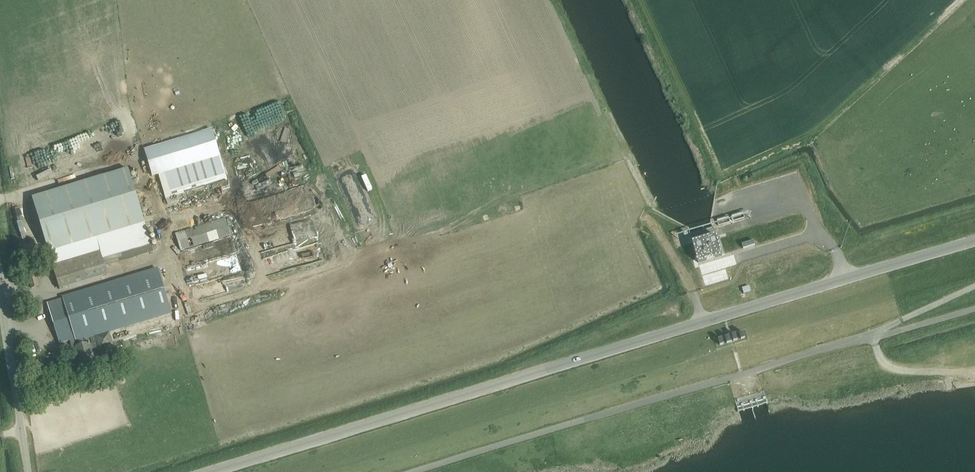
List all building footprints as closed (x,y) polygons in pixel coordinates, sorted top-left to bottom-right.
[(141,212),(140,209),(129,170),(32,199),(47,248),(141,220),(143,219),(141,212)] [(692,244),(698,264),(722,256),(716,236),(692,243),(692,244)] [(107,275),(100,253),(53,267),(60,290),(107,275)] [(76,350),(80,362),(82,371),(97,366),(92,352),(99,350),(100,352),(114,348),(109,332),(171,313),(159,271),(49,304),(60,345),(70,342),(72,347),(73,349),(74,350),(76,350)] [(33,276),(28,277),(31,290),(37,288),(33,276)]
